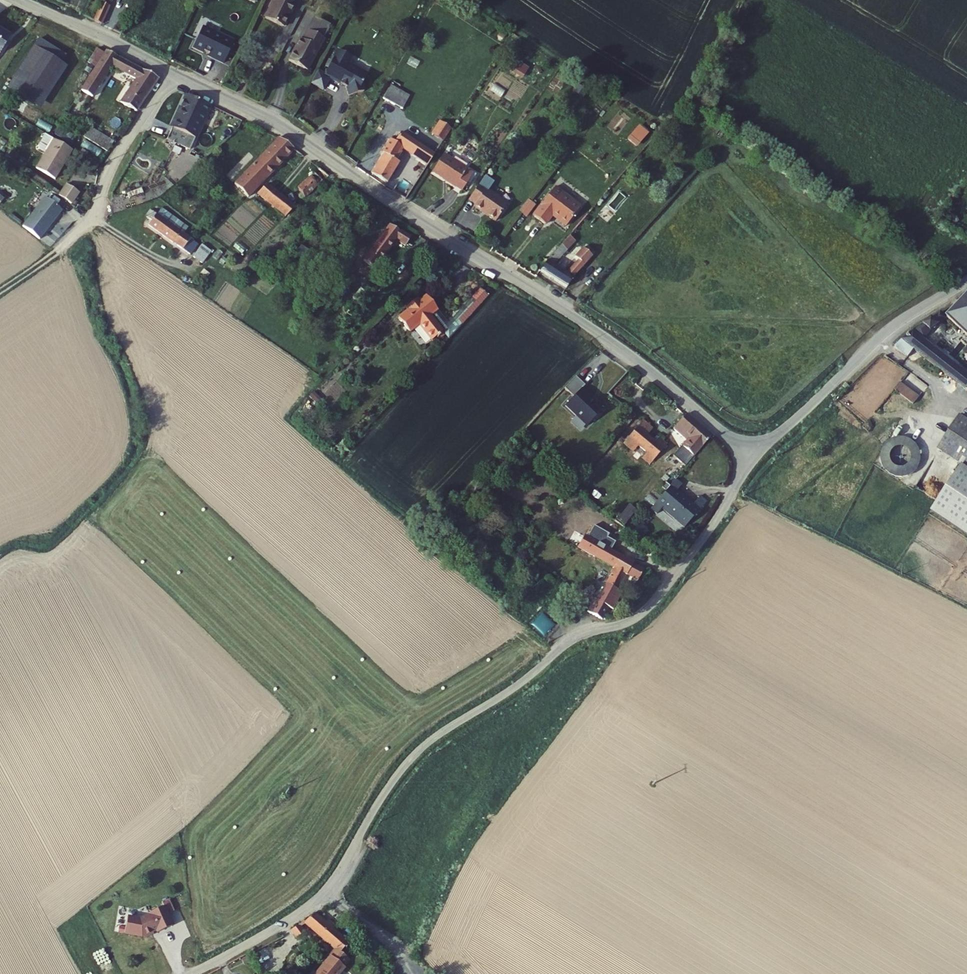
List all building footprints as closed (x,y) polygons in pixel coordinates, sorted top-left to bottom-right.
[(271,22),(289,32),(301,10),(298,8),(303,0),(282,0),(271,22)] [(116,7),(110,4),(101,22),(108,25),(116,7)] [(6,67),(23,41),(0,26),(0,63),(6,67)] [(332,36),(316,27),(311,38),(308,35),(296,57),(314,68),(332,36)] [(229,66),(240,44),(209,29),(199,49),(209,55),(210,54),(215,56),(214,58),(229,66)] [(73,69),(40,47),(9,89),(43,111),(73,69)] [(96,48),(87,62),(96,68),(105,53),(96,48)] [(107,51),(105,53),(96,68),(81,91),(93,98),(112,68),(133,80),(119,102),(138,112),(160,79),(107,51)] [(330,76),(323,72),(316,84),(328,91),(335,80),(351,89),(354,98),(369,93),(367,86),(373,77),(354,66),(358,59),(344,51),(330,76)] [(205,56),(198,71),(212,78),(219,63),(205,56)] [(529,71),(518,65),(513,73),(523,80),(529,71)] [(503,74),(493,88),(502,95),(512,81),(503,74)] [(389,90),(382,101),(401,112),(408,101),(389,90)] [(215,110),(193,97),(175,129),(173,128),(167,140),(190,152),(215,110)] [(628,137),(638,146),(651,131),(641,122),(628,137)] [(445,126),(438,138),(447,144),(454,132),(445,126)] [(98,129),(92,138),(115,154),(121,144),(98,129)] [(62,138),(70,142),(73,138),(62,131),(59,136),(62,138)] [(390,157),(376,178),(391,187),(405,167),(403,165),(411,153),(433,166),(439,156),(408,136),(402,145),(396,140),(387,155),(390,157)] [(70,142),(62,138),(54,153),(62,157),(70,142)] [(62,157),(54,174),(70,184),(88,153),(73,144),(70,142),(62,157)] [(283,142),(235,191),(248,203),(296,154),(283,142)] [(453,154),(442,171),(469,188),(480,171),(453,154)] [(337,177),(326,169),(301,189),(309,200),(337,177)] [(59,194),(72,203),(80,191),(67,182),(59,194)] [(484,185),(473,202),(482,208),(480,210),(499,223),(512,204),(484,185)] [(257,200),(266,206),(284,218),(289,222),(296,212),(266,190),(257,200)] [(527,190),(515,206),(517,208),(520,210),(531,194),(529,192),(527,190)] [(557,193),(536,218),(547,227),(554,218),(568,229),(582,213),(557,193)] [(83,194),(76,203),(88,211),(95,202),(83,194)] [(540,208),(532,203),(523,214),(531,220),(540,208)] [(60,205),(38,234),(55,247),(77,219),(60,205)] [(152,220),(149,224),(191,253),(199,241),(184,231),(188,223),(165,207),(160,213),(154,209),(148,217),(152,220)] [(395,225),(376,252),(369,262),(380,269),(399,242),(410,250),(418,238),(408,230),(405,233),(395,225)] [(552,256),(543,269),(571,285),(596,255),(584,244),(578,249),(582,253),(567,270),(557,261),(572,245),(576,248),(580,243),(571,234),(552,256)] [(203,243),(197,250),(207,257),(212,250),(203,243)] [(197,250),(193,255),(202,262),(207,257),(197,250)] [(457,322),(454,326),(457,329),(489,295),(481,287),(452,317),(457,322)] [(443,312),(431,298),(425,304),(423,301),(411,312),(413,314),(405,322),(416,335),(425,327),(439,342),(450,333),(436,317),(443,312)] [(955,316),(948,309),(937,319),(944,326),(953,318),(966,329),(966,300),(955,316)] [(937,319),(931,324),(939,331),(944,326),(937,319)] [(902,346),(914,356),(920,350),(966,386),(966,369),(931,339),(939,331),(931,324),(915,334),(902,346)] [(594,382),(584,373),(573,385),(583,393),(574,402),(596,422),(612,405),(600,396),(602,394),(591,385),(594,382)] [(913,403),(920,396),(903,380),(896,388),(913,403)] [(320,395),(316,400),(324,406),(328,402),(320,395)] [(687,440),(680,449),(692,458),(710,438),(685,414),(671,428),(687,440)] [(944,447),(966,463),(966,416),(966,415),(944,447)] [(648,421),(634,438),(643,446),(652,454),(647,459),(655,466),(672,445),(655,432),(651,437),(644,430),(650,423),(648,421)] [(905,435),(898,435),(896,465),(901,465),(900,473),(919,474),(920,442),(908,441),(909,431),(905,430),(905,435)] [(635,457),(643,446),(634,438),(625,449),(635,457)] [(670,494),(656,510),(668,520),(672,514),(693,530),(710,508),(704,504),(699,509),(685,498),(691,490),(680,481),(675,488),(670,494)] [(666,490),(670,494),(675,488),(670,484),(666,490)] [(617,518),(624,524),(637,509),(629,503),(617,518)] [(652,532),(644,526),(637,534),(646,541),(652,532)] [(598,530),(593,537),(641,563),(645,555),(598,530)] [(603,593),(592,610),(608,621),(615,609),(620,611),(631,592),(627,590),(636,575),(647,582),(653,570),(641,563),(593,537),(584,550),(620,571),(606,594),(603,593)] [(586,590),(579,604),(586,609),(595,597),(586,590)] [(143,922),(131,924),(134,941),(147,938),(148,940),(157,935),(156,933),(160,931),(162,934),(176,926),(166,907),(143,922)] [(320,916),(312,926),(343,951),(348,956),(356,945),(339,932),(342,928),(334,921),(331,925),(320,916)] [(299,931),(303,938),(312,933),(307,926),(299,931)] [(327,973),(348,973),(358,962),(348,956),(343,951),(336,959),(337,960),(327,973)]
